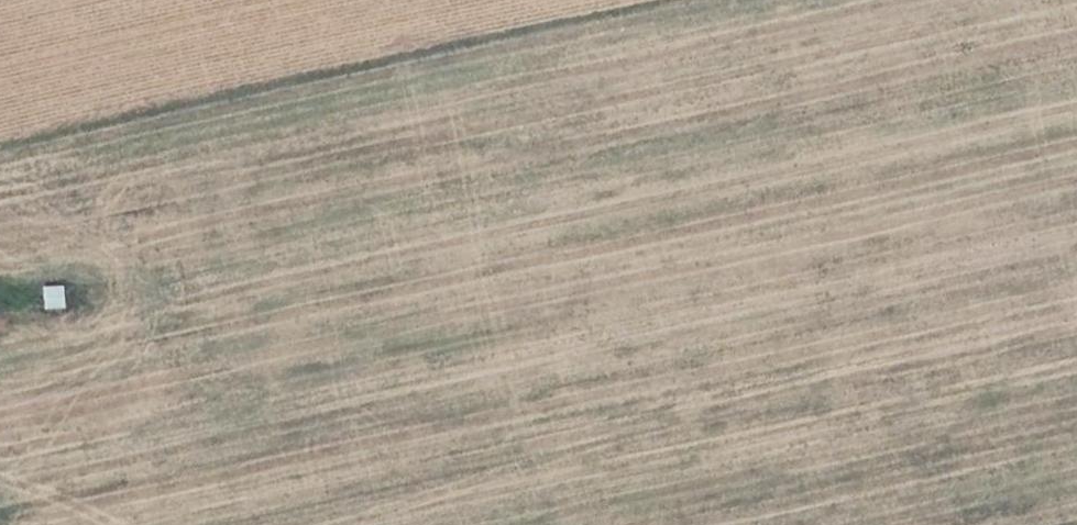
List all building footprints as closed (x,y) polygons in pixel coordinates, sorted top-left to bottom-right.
[(66,309),(64,285),(42,287),(44,311),(66,309)]
